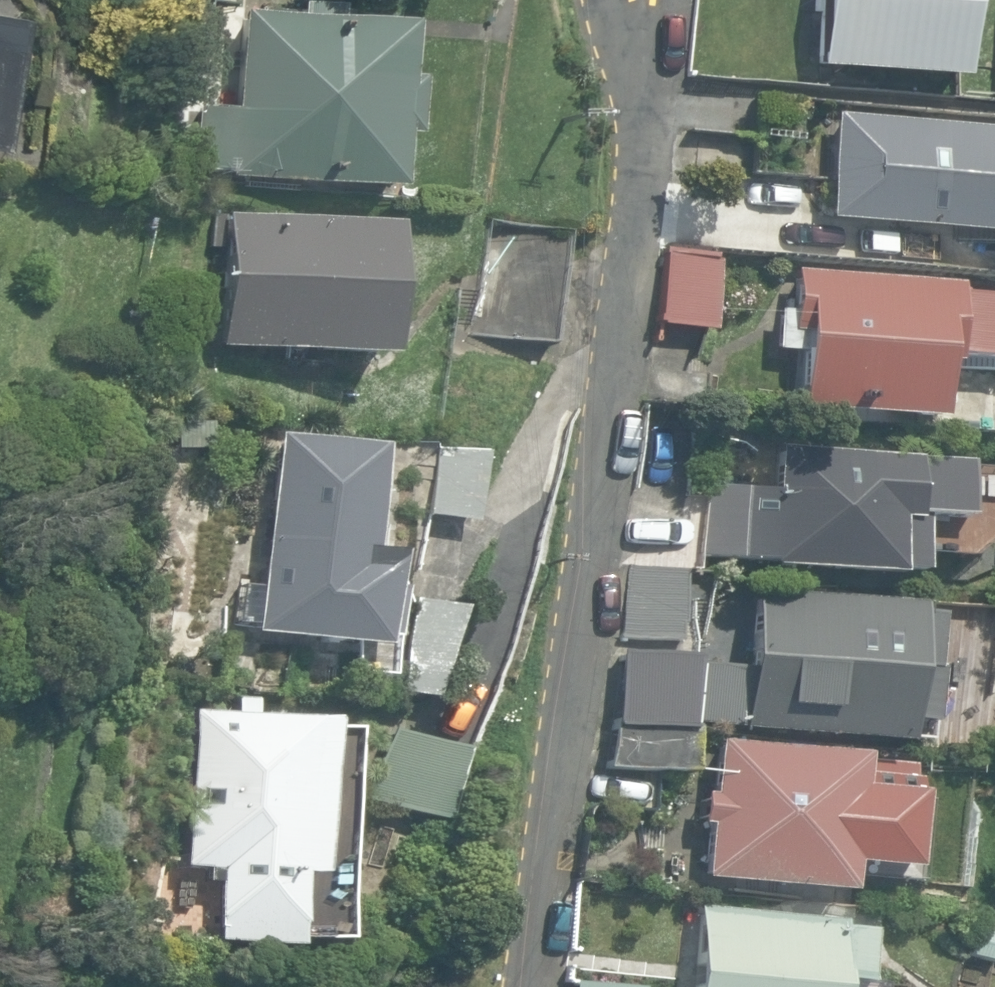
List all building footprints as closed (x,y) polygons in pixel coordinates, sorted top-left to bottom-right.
[(957,77),(963,0),(820,0),(815,67),(957,77)] [(227,178),(389,191),(393,139),(407,140),(411,83),(398,82),(403,28),(334,23),(336,9),(298,6),(297,20),(240,16),(232,113),(193,110),(188,171),(227,174),(227,178)] [(16,12),(0,10),(0,122),(16,12)] [(832,114),(822,220),(994,235),(994,128),(832,114)] [(213,348),(377,360),(387,228),(222,216),(213,348)] [(471,334),(550,345),(564,234),(485,223),(471,334)] [(658,327),(706,334),(716,261),(669,254),(658,327)] [(932,420),(937,363),(948,364),(949,356),(994,360),(994,296),(955,293),(956,284),(793,271),(790,305),(790,311),(774,310),(771,351),(790,352),(797,353),(793,409),(932,420)] [(173,451),(208,452),(209,424),(174,422),(173,451)] [(248,635),(371,650),(372,639),(388,641),(395,590),(379,588),(382,557),(361,554),(373,449),(275,437),(257,591),(236,588),(232,624),(249,626),(248,635)] [(767,565),(889,576),(889,570),(913,572),(918,517),(959,521),(964,461),(776,444),(772,492),(704,486),(698,553),(768,559),(767,565)] [(424,516),(470,524),(484,452),(452,450),(437,448),(424,516)] [(620,637),(671,642),(672,625),(676,626),(681,571),(627,566),(620,637)] [(687,723),(899,743),(901,721),(924,723),(929,670),(926,670),(932,616),(913,614),(914,603),(752,587),(744,666),(688,660),(688,658),(617,651),(610,725),(686,733),(687,723)] [(397,694),(431,699),(462,605),(410,598),(397,694)] [(215,886),(214,938),(295,945),(300,872),(318,873),(322,823),(329,723),(194,713),(183,866),(205,868),(204,885),(215,886)] [(606,767),(683,773),(686,733),(610,726),(606,767)] [(360,797),(439,819),(462,750),(390,727),(360,797)] [(790,889),(841,894),(847,838),(855,839),(863,758),(790,750),(714,742),(709,794),(701,793),(698,822),(706,822),(700,880),(790,889)] [(875,986),(863,984),(868,931),(836,928),(836,922),(697,907),(688,986),(875,986)] [(992,962),(994,950),(994,932),(972,926),(965,955),(992,962)]
